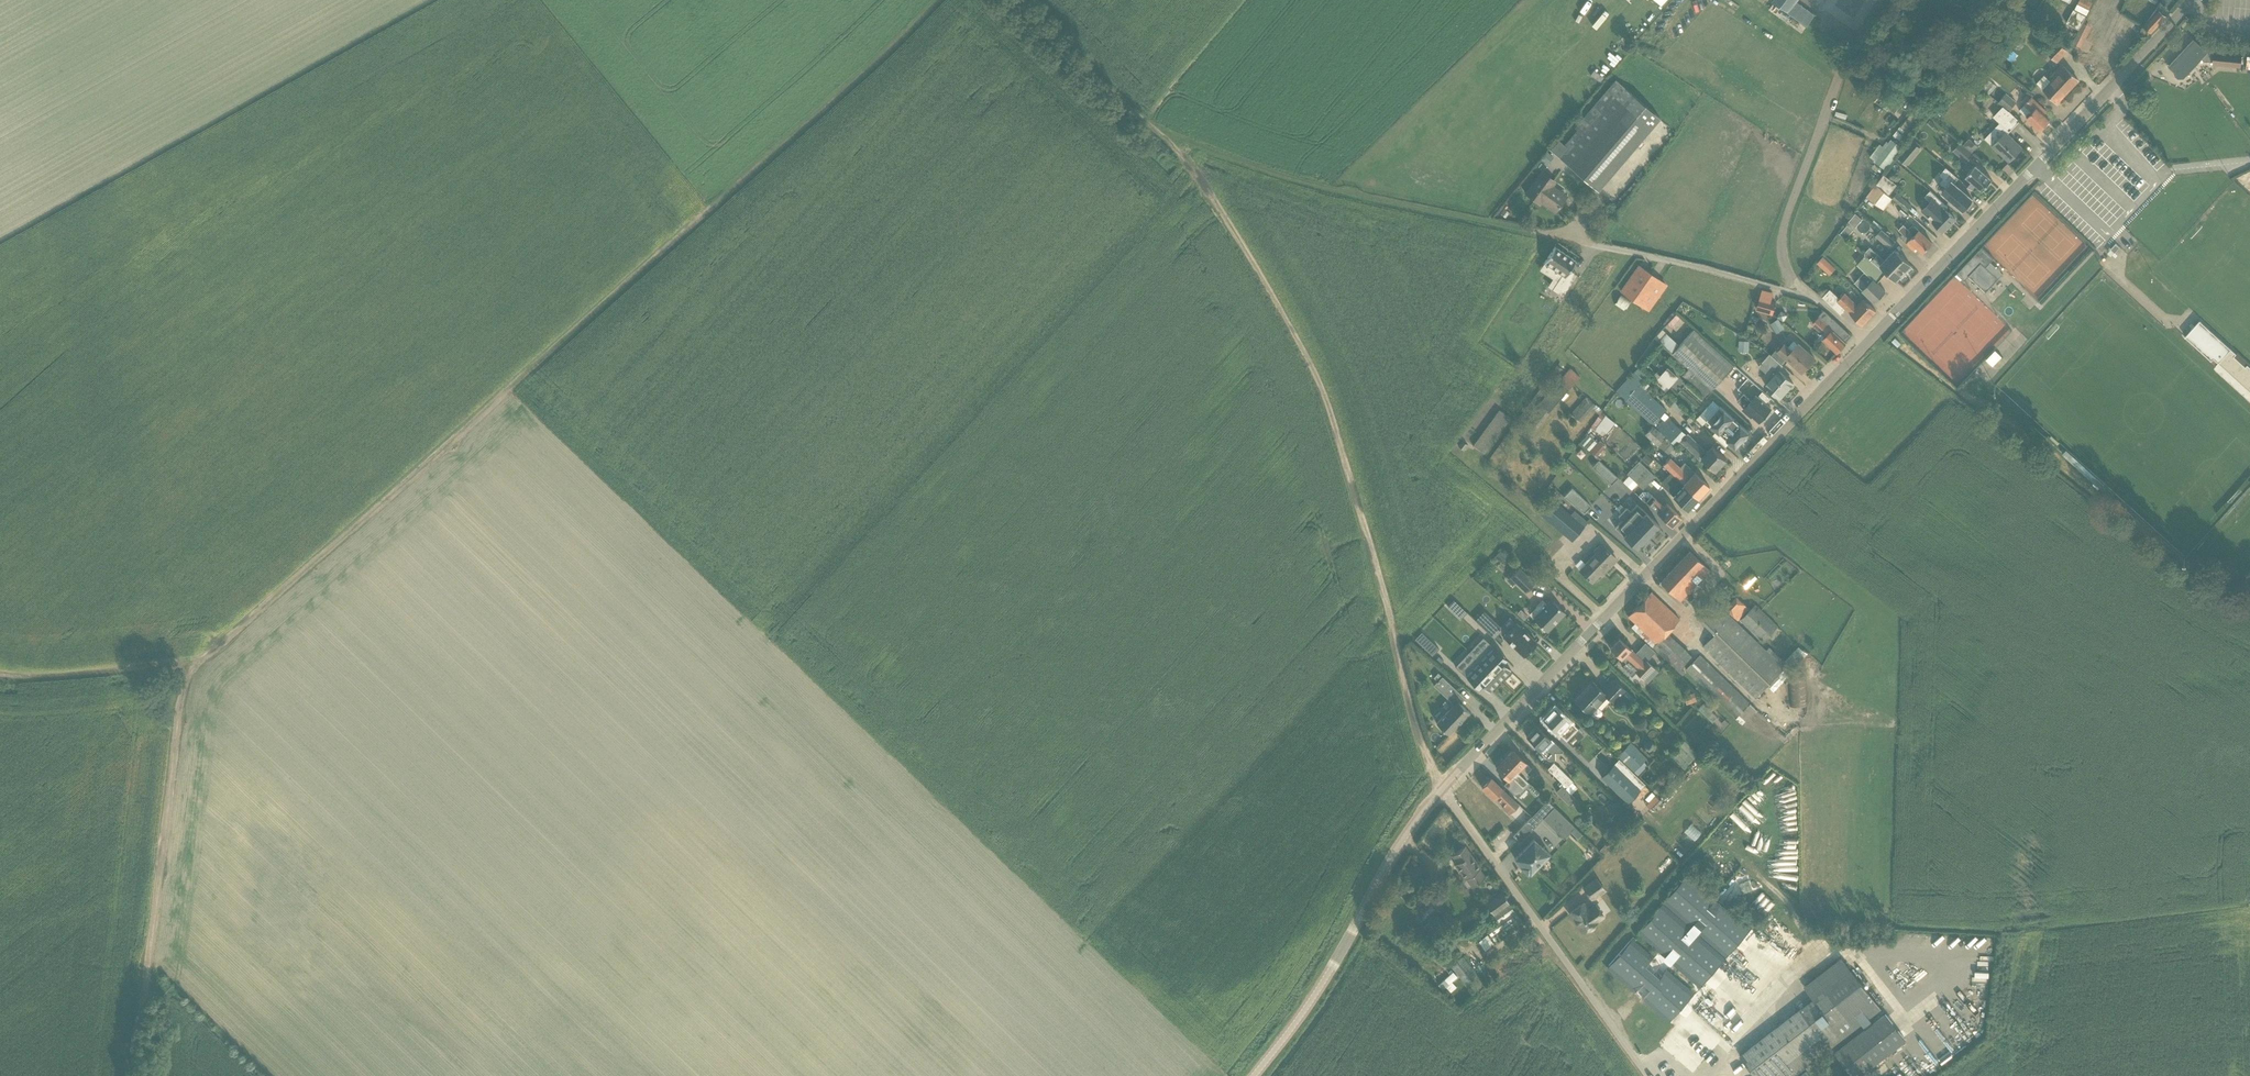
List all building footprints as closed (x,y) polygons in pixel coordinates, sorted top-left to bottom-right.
[(1771,2),(1787,12),(1787,13),(1807,27),(1815,15),(1797,2),(1798,0),(1773,0),(1771,2)] [(2092,4),(2084,0),(2080,0),(2078,5),(2089,10),(2092,4)] [(2005,16),(2013,22),(2022,10),(2015,4),(2005,16)] [(2086,17),(2089,10),(2078,5),(2075,11),(2086,17)] [(2151,33),(2165,17),(2156,8),(2143,26),(2144,27),(2151,33)] [(2078,30),(2086,17),(2075,11),(2073,10),(2066,24),(2078,30)] [(2008,22),(2003,18),(1994,30),(1999,33),(2001,30),(2003,31),(2004,29),(2003,29),(2008,22)] [(2081,45),(2090,27),(2082,23),(2074,41),(2081,45)] [(2207,52),(2193,39),(2168,66),(2176,74),(2174,76),(2177,79),(2184,79),(2201,59),(2207,52)] [(2056,40),(2046,51),(2057,61),(2067,50),(2056,40)] [(2242,53),(2213,50),(2213,52),(2212,62),(2212,65),(2240,67),(2242,53)] [(2213,52),(2207,52),(2201,59),(2203,61),(2212,62),(2213,52)] [(2037,83),(2049,95),(2057,103),(2078,80),(2064,67),(2061,64),(2054,71),(2057,74),(2050,81),(2044,75),(2037,83)] [(1966,79),(1961,75),(1956,82),(1961,87),(1966,79)] [(1997,86),(1986,78),(1979,86),(1989,94),(1997,86)] [(1558,139),(1549,150),(1598,191),(1660,119),(1615,80),(1562,142),(1558,139)] [(2009,111),(2016,102),(2006,94),(1999,102),(2004,107),(2009,111)] [(2025,104),(2019,110),(2032,123),(2040,130),(2049,120),(2043,115),(2046,112),(2038,104),(2028,94),(2026,96),(2021,101),(2025,104)] [(2009,111),(2004,107),(1994,117),(1998,121),(2009,132),(2019,121),(2009,111)] [(1992,145),(2001,155),(2009,162),(2022,148),(2005,131),(1992,145)] [(1874,163),(1886,170),(1903,148),(1888,138),(1882,146),(1879,144),(1869,157),(1875,161),(1874,163)] [(1959,142),(1953,150),(1966,162),(1973,154),(1959,142)] [(1546,152),(1540,159),(1547,165),(1553,157),(1546,152)] [(1992,179),(1975,165),(1966,176),(1967,177),(1962,182),(1972,190),(1976,185),(1982,190),(1992,179)] [(1958,178),(1946,167),(1939,175),(1944,178),(1940,182),(1946,187),(1942,192),(1963,210),(1965,208),(1966,209),(1972,203),(1970,201),(1972,199),(1954,183),(1958,178)] [(1541,170),(1523,193),(1540,206),(1541,204),(1554,214),(1568,196),(1554,186),(1557,182),(1541,170)] [(1880,180),(1866,197),(1880,208),(1883,210),(1892,198),(1888,195),(1892,190),(1880,180)] [(1897,193),(1892,198),(1902,207),(1901,207),(1906,211),(1911,206),(1897,193)] [(1935,195),(1921,210),(1933,221),(1932,222),(1943,232),(1955,219),(1947,211),(1945,209),(1947,207),(1935,195)] [(1903,224),(1898,230),(1902,234),(1899,236),(1913,250),(1916,247),(1922,253),(1932,243),(1915,226),(1910,231),(1903,224)] [(1881,229),(1876,235),(1890,247),(1895,241),(1881,229)] [(2114,244),(2109,250),(2113,253),(2118,248),(2114,244)] [(1577,275),(1570,270),(1576,261),(1555,247),(1544,263),(1562,275),(1552,290),(1562,297),(1577,275)] [(1956,274),(1964,281),(1969,276),(1986,292),(1998,279),(1986,267),(1990,263),(1993,259),(1981,248),(1977,251),(1956,274)] [(1878,253),(1871,260),(1881,269),(1883,267),(1896,280),(1910,265),(1895,249),(1885,259),(1878,253)] [(1811,259),(1822,271),(1830,264),(1819,252),(1811,259)] [(1865,272),(1859,277),(1854,283),(1866,294),(1874,302),(1885,291),(1877,283),(1883,275),(1864,257),(1857,264),(1865,272)] [(1636,267),(1620,290),(1650,310),(1665,287),(1636,267)] [(1829,289),(1822,297),(1832,306),(1834,308),(1838,303),(1836,301),(1839,298),(1829,289)] [(1837,301),(1862,325),(1876,311),(1863,299),(1857,305),(1845,293),(1837,301)] [(1624,298),(1619,307),(1637,319),(1642,311),(1624,298)] [(1760,300),(1757,310),(1771,313),(1774,304),(1760,300)] [(1825,336),(1822,339),(1837,353),(1846,343),(1845,342),(1851,336),(1823,310),(1817,317),(1818,318),(1812,324),(1825,336)] [(1684,322),(1676,314),(1667,324),(1675,332),(1684,322)] [(1778,319),(1771,324),(1777,333),(1784,329),(1778,319)] [(2200,321),(2184,337),(2216,366),(2214,368),(2249,401),(2249,364),(2237,353),(2236,354),(2200,321)] [(1688,369),(1712,390),(1734,366),(1693,330),(1679,345),(1665,333),(1658,342),(1688,369)] [(1895,338),(1892,341),(1897,347),(1901,343),(1895,338)] [(1776,350),(1771,355),(1782,366),(1787,360),(1802,373),(1815,359),(1794,340),(1788,347),(1784,343),(1777,351),(1776,350)] [(1738,352),(1748,352),(1749,341),(1739,341),(1738,352)] [(1989,346),(1978,357),(1986,365),(1997,354),(1989,346)] [(1764,384),(1780,399),(1780,398),(1792,384),(1793,384),(1778,371),(1782,366),(1771,355),(1769,354),(1758,367),(1770,377),(1764,384)] [(1656,372),(1650,378),(1665,391),(1678,378),(1667,368),(1660,376),(1656,372)] [(1579,377),(1569,369),(1539,403),(1527,420),(1537,427),(1550,411),(1579,377)] [(1712,390),(1688,369),(1681,376),(1706,397),(1712,390)] [(1615,391),(1652,425),(1666,411),(1638,385),(1643,380),(1634,372),(1615,391)] [(1753,415),(1759,421),(1770,409),(1765,404),(1770,398),(1762,392),(1758,396),(1756,394),(1750,400),(1743,394),(1737,401),(1744,407),(1741,410),(1750,418),(1753,415)] [(1464,427),(1483,401),(1495,410),(1498,406),(1486,397),(1483,400),(1479,398),(1460,424),(1464,427)] [(1595,406),(1585,397),(1570,414),(1580,422),(1595,406)] [(1667,399),(1663,404),(1673,414),(1678,409),(1667,399)] [(1702,426),(1706,421),(1736,448),(1749,433),(1713,400),(1695,420),(1702,426)] [(1511,418),(1499,410),(1473,446),(1484,454),(1511,418)] [(1593,430),(1605,440),(1616,425),(1602,412),(1589,427),(1593,430)] [(1656,428),(1674,445),(1685,434),(1667,417),(1656,428)] [(1675,446),(1674,445),(1656,428),(1652,425),(1644,434),(1664,451),(1665,450),(1668,453),(1675,446)] [(1586,441),(1593,430),(1589,427),(1582,438),(1586,441)] [(1700,461),(1702,458),(1716,471),(1726,460),(1712,446),(1706,452),(1687,433),(1679,442),(1700,461)] [(1604,444),(1593,435),(1585,445),(1595,455),(1604,444)] [(1464,451),(1468,445),(1462,441),(1458,446),(1464,451)] [(1646,454),(1641,459),(1648,465),(1652,460),(1646,454)] [(1674,478),(1697,499),(1709,487),(1684,463),(1680,467),(1670,458),(1663,465),(1674,478)] [(1592,467),(1611,484),(1617,478),(1598,460),(1592,467)] [(1636,483),(1642,489),(1654,476),(1639,461),(1626,474),(1628,475),(1636,483)] [(1636,483),(1628,475),(1622,481),(1631,489),(1636,483)] [(1687,510),(1697,499),(1674,478),(1669,482),(1678,491),(1673,496),(1687,510)] [(1571,488),(1563,496),(1584,513),(1590,506),(1571,488)] [(1645,501),(1651,495),(1648,492),(1642,492),(1638,496),(1644,502),(1645,501)] [(1645,501),(1671,526),(1680,517),(1666,503),(1663,506),(1651,495),(1645,501)] [(1538,514),(1571,542),(1584,528),(1556,504),(1550,499),(1538,514)] [(1621,512),(1648,537),(1652,533),(1653,534),(1660,526),(1636,504),(1630,511),(1627,509),(1625,508),(1621,512)] [(1614,528),(1637,550),(1644,542),(1643,541),(1648,537),(1621,512),(1618,516),(1618,518),(1621,520),(1614,528)] [(1578,570),(1586,577),(1588,579),(1588,578),(1592,582),(1604,569),(1605,571),(1616,559),(1600,544),(1593,551),(1595,553),(1578,570)] [(1709,571),(1689,551),(1660,582),(1685,607),(1693,599),(1689,594),(1693,589),(1709,571)] [(1494,558),(1500,564),(1506,558),(1500,552),(1494,558)] [(1737,582),(1747,572),(1731,556),(1721,566),(1737,582)] [(1533,582),(1518,568),(1510,577),(1525,591),(1533,582)] [(1758,577),(1753,572),(1742,583),(1747,587),(1758,577)] [(1464,604),(1471,598),(1461,587),(1454,593),(1464,604)] [(1650,592),(1627,616),(1634,623),(1630,628),(1682,676),(1684,673),(1680,669),(1692,656),(1667,632),(1679,619),(1650,592)] [(1725,608),(1737,621),(1749,609),(1737,596),(1725,608)] [(1545,630),(1547,631),(1565,613),(1551,599),(1546,604),(1542,600),(1536,607),(1540,611),(1533,618),(1541,626),(1539,627),(1544,632),(1545,630)] [(1756,698),(1768,686),(1773,692),(1784,681),(1783,680),(1790,673),(1782,666),(1785,663),(1769,647),(1766,651),(1713,599),(1697,616),(1715,634),(1703,647),(1756,698)] [(1453,600),(1447,606),(1460,619),(1466,612),(1453,600)] [(1763,643),(1769,637),(1772,640),(1780,632),(1779,631),(1781,630),(1778,627),(1778,626),(1755,604),(1740,620),(1763,643)] [(1484,611),(1475,620),(1494,638),(1503,629),(1484,611)] [(1509,630),(1503,635),(1523,656),(1537,643),(1516,622),(1515,623),(1513,621),(1507,628),(1509,630)] [(1418,632),(1411,640),(1432,659),(1439,650),(1418,632)] [(1635,673),(1647,684),(1658,672),(1646,661),(1655,652),(1645,643),(1635,654),(1618,638),(1609,648),(1625,663),(1621,667),(1631,677),(1635,673)] [(1488,642),(1475,657),(1500,681),(1510,670),(1498,658),(1501,656),(1503,657),(1488,642)] [(1755,710),(1700,655),(1685,670),(1742,724),(1755,710)] [(1475,657),(1460,672),(1475,686),(1476,685),(1474,684),(1477,680),(1489,692),(1500,681),(1475,657)] [(1789,676),(1791,706),(1806,705),(1804,675),(1789,676)] [(1456,690),(1442,677),(1437,682),(1451,695),(1456,690)] [(1591,680),(1573,699),(1580,706),(1594,719),(1596,717),(1598,719),(1602,714),(1600,713),(1602,711),(1597,707),(1607,697),(1615,705),(1622,697),(1630,705),(1634,699),(1626,692),(1626,691),(1613,678),(1602,690),(1591,680)] [(1694,692),(1683,696),(1686,704),(1697,701),(1694,692)] [(1436,710),(1428,719),(1439,730),(1441,728),(1448,735),(1469,712),(1457,701),(1443,716),(1436,710)] [(1704,704),(1698,710),(1712,723),(1718,717),(1704,704)] [(1554,707),(1543,719),(1572,747),(1584,735),(1554,707)] [(1536,725),(1526,736),(1534,744),(1532,745),(1541,754),(1541,753),(1548,760),(1554,760),(1554,753),(1561,753),(1563,751),(1536,725)] [(1669,756),(1684,770),(1698,754),(1684,741),(1669,756)] [(1630,742),(1617,756),(1637,776),(1647,766),(1643,762),(1646,758),(1630,742)] [(1512,750),(1504,759),(1525,780),(1529,776),(1526,773),(1531,768),(1512,750)] [(1639,789),(1603,754),(1590,768),(1626,802),(1639,789)] [(1527,782),(1525,780),(1504,759),(1495,768),(1509,781),(1513,778),(1522,787),(1527,782)] [(1553,763),(1547,769),(1558,780),(1566,788),(1565,789),(1570,794),(1577,788),(1571,782),(1572,781),(1553,763)] [(1493,799),(1495,796),(1505,806),(1502,808),(1508,814),(1518,804),(1491,778),(1482,788),(1493,799)] [(1566,788),(1558,780),(1555,783),(1560,787),(1555,792),(1570,806),(1576,800),(1570,794),(1565,789),(1566,788)] [(1656,780),(1649,787),(1656,794),(1663,787),(1656,780)] [(1507,781),(1501,787),(1514,799),(1520,794),(1507,781)] [(1533,788),(1529,793),(1536,800),(1540,795),(1533,788)] [(1647,789),(1640,796),(1650,805),(1656,798),(1647,789)] [(1542,818),(1563,839),(1574,827),(1553,807),(1542,818)] [(1513,835),(1520,842),(1538,823),(1531,816),(1513,835)] [(1605,822),(1611,829),(1616,824),(1610,817),(1605,822)] [(1550,854),(1534,839),(1514,859),(1521,865),(1520,867),(1527,874),(1529,873),(1530,874),(1550,854)] [(1606,843),(1599,851),(1603,855),(1604,856),(1612,848),(1606,843)] [(1481,868),(1465,846),(1451,855),(1457,863),(1453,865),(1464,880),(1465,879),(1471,887),(1485,877),(1480,869),(1481,868)] [(1603,855),(1599,851),(1598,850),(1589,860),(1594,865),(1603,855)] [(1727,958),(1753,929),(1727,907),(1730,903),(1726,900),(1723,903),(1688,873),(1662,902),(1691,928),(1662,903),(1636,933),(1658,952),(1653,957),(1635,941),(1637,939),(1633,937),(1606,968),(1670,1023),(1695,994),(1686,986),(1691,980),(1701,989),(1726,959),(1697,934),(1698,933),(1727,958)] [(1582,887),(1592,901),(1606,891),(1596,877),(1582,887)] [(1501,893),(1485,904),(1494,916),(1493,916),(1497,922),(1486,930),(1491,936),(1518,916),(1509,904),(1510,904),(1501,893)] [(1584,902),(1568,913),(1569,913),(1570,913),(1576,921),(1575,922),(1582,932),(1586,929),(1588,931),(1590,931),(1593,929),(1594,927),(1593,925),(1604,917),(1595,903),(1588,908),(1584,902)] [(1425,924),(1429,928),(1440,919),(1434,914),(1425,924)] [(1486,937),(1478,943),(1483,951),(1494,944),(1490,937),(1487,939),(1486,937)] [(1430,957),(1445,968),(1448,963),(1433,952),(1430,957)] [(1449,964),(1469,986),(1479,977),(1462,957),(1456,962),(1453,959),(1449,964)] [(1813,999),(1739,1057),(1754,1075),(1794,1075),(1881,1009),(1841,958),(1803,987),(1813,999)] [(1445,969),(1430,982),(1435,988),(1450,975),(1445,969)] [(1717,1031),(1722,1022),(1712,1016),(1707,1025),(1717,1031)]
